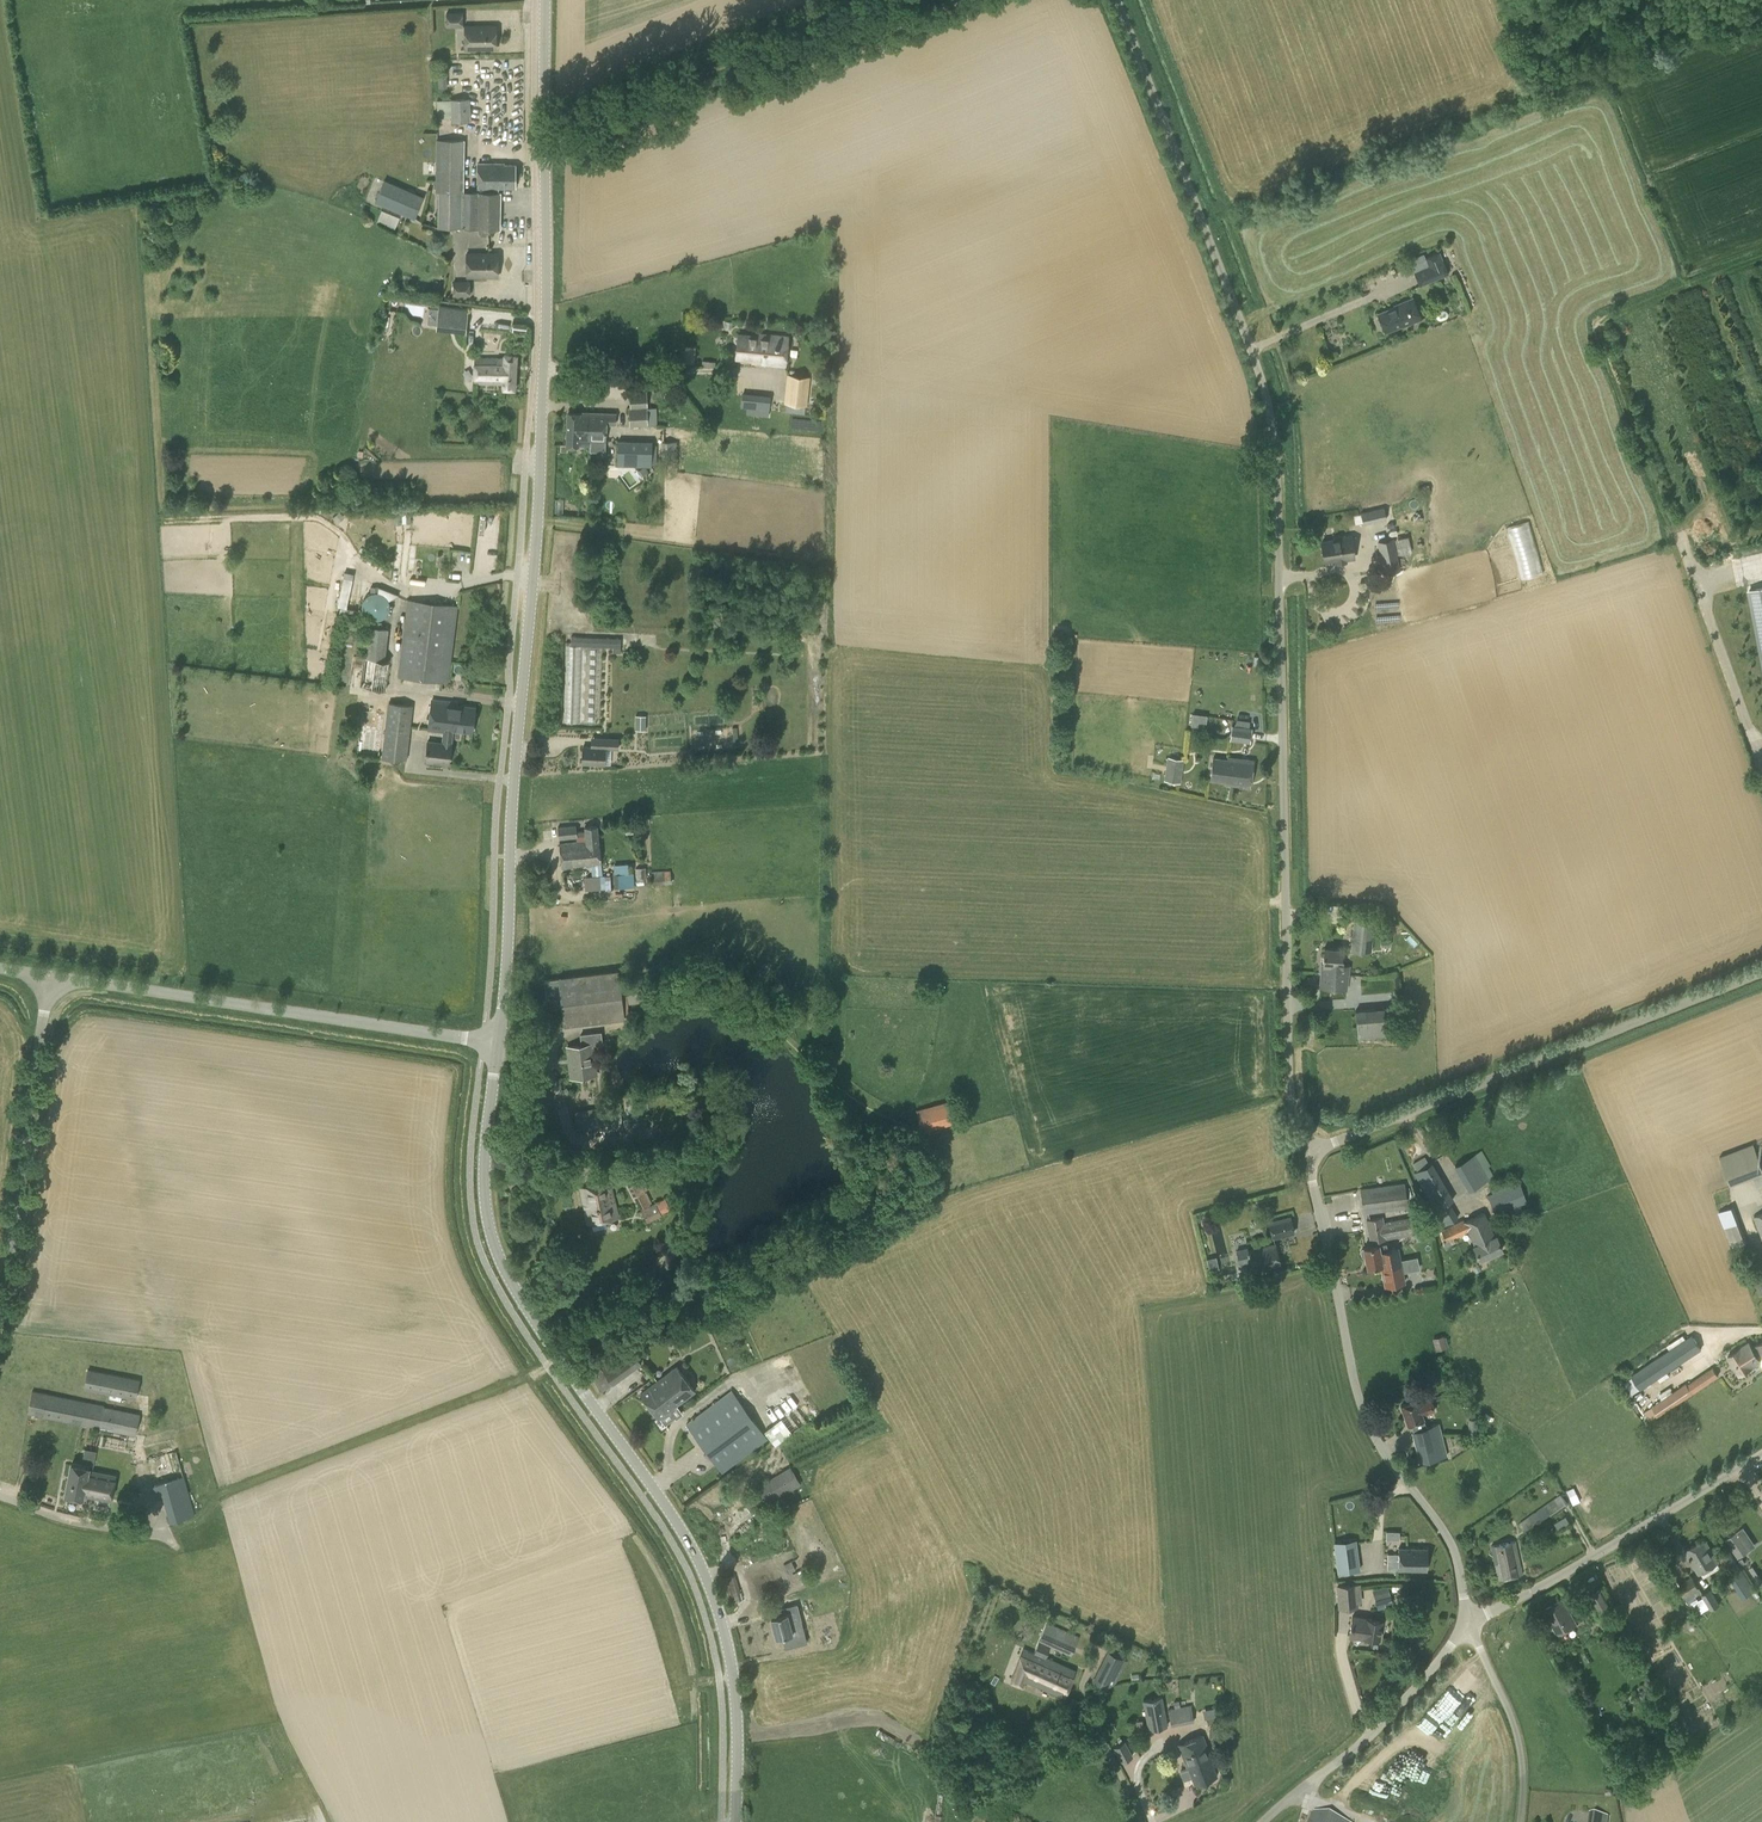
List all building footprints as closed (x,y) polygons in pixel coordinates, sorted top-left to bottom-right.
[(447,26),(463,26),(462,13),(447,13),(447,26)] [(465,49),(496,49),(496,25),(465,26),(465,49)] [(447,75),(438,76),(438,88),(448,88),(447,75)] [(437,117),(453,117),(453,121),(470,121),(469,99),(437,100),(437,117)] [(499,192),(499,188),(515,188),(515,164),(504,164),(504,163),(478,163),(478,188),(480,188),(480,192),(464,191),(465,140),(436,140),(436,192),(439,192),(438,227),(461,228),(474,229),(500,229),(501,192),(499,192)] [(384,180),(375,202),(415,218),(424,196),(384,180)] [(395,227),(400,216),(382,209),(378,220),(395,227)] [(497,252),(466,253),(467,276),(498,276),(497,252)] [(1419,286),(1449,274),(1443,260),(1439,252),(1425,258),(1428,266),(1414,272),(1419,286)] [(469,281),(453,281),(453,295),(469,294),(469,281)] [(1421,319),(1413,298),(1394,306),(1395,307),(1378,314),(1385,332),(1402,325),(1402,326),(1421,319)] [(468,309),(439,306),(436,330),(466,333),(468,309)] [(1437,313),(1436,315),(1436,317),(1437,319),(1439,320),(1441,320),(1445,318),(1447,317),(1448,315),(1448,313),(1446,311),(1444,310),(1442,310),(1438,311),(1437,313)] [(739,335),(737,358),(753,359),(753,362),(784,365),(787,338),(756,334),(756,336),(739,335)] [(684,354),(683,363),(694,364),(695,355),(684,354)] [(504,355),(503,359),(474,358),(473,383),(503,384),(502,389),(515,389),(516,355),(504,355)] [(806,405),(809,377),(787,375),(784,402),(786,403),(785,412),(804,414),(805,405),(806,405)] [(655,407),(646,405),(646,394),(630,394),(630,407),(628,407),(629,426),(656,426),(655,407)] [(747,407),(746,414),(768,416),(770,396),(748,394),(748,398),(743,398),(742,406),(747,407)] [(606,446),(606,425),(616,425),(616,413),(568,412),(567,445),(606,446)] [(619,441),(618,466),(652,467),(652,442),(619,441)] [(663,441),(662,458),(676,459),(677,442),(663,441)] [(1429,485),(1422,487),(1424,495),(1431,493),(1429,485)] [(1363,525),(1386,520),(1383,508),(1360,513),(1363,525)] [(411,513),(402,513),(402,523),(411,523),(411,513)] [(402,514),(394,515),(394,524),(402,524),(402,514)] [(1544,573),(1531,521),(1509,526),(1521,578),(1544,573)] [(1334,538),(1334,540),(1320,542),(1323,560),(1337,558),(1337,560),(1353,558),(1350,536),(1334,538)] [(1400,570),(1393,538),(1376,542),(1383,574),(1400,570)] [(378,558),(375,563),(379,567),(383,562),(385,560),(380,557),(378,558)] [(347,607),(355,572),(345,570),(338,605),(347,607)] [(379,586),(370,586),(371,594),(372,593),(373,593),(375,593),(376,593),(378,593),(379,593),(379,586)] [(398,676),(448,683),(458,605),(408,599),(398,676)] [(390,661),(385,661),(389,629),(367,626),(360,686),(387,690),(390,661)] [(621,638),(571,636),(571,645),(621,647),(621,638)] [(444,730),(444,735),(452,736),(452,731),(453,731),(453,729),(469,731),(472,706),(456,704),(456,702),(431,699),(428,729),(444,730)] [(383,758),(406,761),(413,706),(389,703),(383,758)] [(357,755),(379,758),(384,713),(362,710),(357,755)] [(1194,712),(1192,721),(1207,723),(1208,713),(1194,712)] [(635,715),(635,730),(646,730),(646,715),(635,715)] [(1247,742),(1249,728),(1229,726),(1228,739),(1247,742)] [(451,743),(452,736),(444,735),(443,743),(427,741),(425,761),(449,763),(451,743)] [(605,764),(606,748),(618,748),(619,738),(591,737),(591,747),(583,747),(583,763),(605,764)] [(1252,756),(1253,744),(1241,744),(1240,755),(1252,756)] [(1180,759),(1182,751),(1168,749),(1163,780),(1180,783),(1184,759),(1180,759)] [(1248,785),(1251,760),(1229,758),(1229,760),(1214,758),(1211,778),(1226,780),(1226,783),(1248,785)] [(559,838),(577,836),(576,832),(576,825),(558,827),(559,838)] [(576,864),(591,863),(592,876),(584,877),(585,891),(601,889),(600,875),(602,875),(598,825),(584,827),(584,831),(576,832),(577,836),(577,842),(560,843),(562,867),(576,866),(576,864)] [(647,877),(646,866),(637,867),(637,877),(647,877)] [(672,881),(672,869),(650,870),(651,882),(672,881)] [(633,873),(613,875),(614,888),(634,886),(633,873)] [(1356,916),(1354,916),(1350,950),(1371,952),(1374,917),(1369,917),(1370,911),(1357,910),(1356,916)] [(1343,949),(1324,948),(1321,988),(1347,990),(1349,966),(1342,965),(1343,949)] [(619,970),(557,977),(544,981),(548,1008),(561,1007),(563,1026),(625,1019),(619,970)] [(1356,1010),(1358,1037),(1387,1034),(1400,1031),(1398,1007),(1356,1010)] [(603,1042),(601,1031),(580,1034),(582,1045),(567,1046),(568,1059),(570,1058),(572,1076),(597,1073),(593,1044),(603,1042)] [(916,1109),(922,1132),(959,1121),(953,1099),(916,1109)] [(621,1103),(602,1104),(602,1112),(621,1111),(621,1103)] [(575,1110),(578,1130),(603,1126),(600,1107),(575,1110)] [(533,1110),(528,1116),(539,1125),(544,1119),(533,1110)] [(1720,1156),(1731,1185),(1761,1173),(1761,1166),(1754,1143),(1720,1156)] [(1469,1191),(1490,1178),(1482,1164),(1486,1161),(1480,1151),(1475,1154),(1455,1166),(1469,1191)] [(1425,1156),(1413,1163),(1417,1170),(1426,1165),(1429,1163),(1425,1156)] [(611,1160),(607,1166),(611,1169),(616,1167),(618,1164),(611,1160)] [(1414,1172),(1436,1210),(1431,1212),(1441,1227),(1458,1217),(1449,1202),(1454,1199),(1432,1161),(1429,1163),(1426,1165),(1414,1172)] [(648,1189),(636,1164),(621,1171),(633,1196),(648,1189)] [(1511,1179),(1490,1187),(1493,1193),(1488,1194),(1495,1213),(1509,1208),(1511,1215),(1522,1211),(1520,1204),(1526,1202),(1519,1183),(1514,1185),(1511,1179)] [(1408,1207),(1405,1182),(1384,1185),(1360,1188),(1364,1213),(1375,1212),(1408,1207)] [(611,1183),(581,1189),(588,1222),(618,1216),(611,1183)] [(635,1197),(640,1208),(652,1203),(646,1191),(635,1197)] [(656,1202),(641,1209),(647,1222),(662,1215),(656,1202)] [(1749,1251),(1731,1207),(1717,1212),(1732,1248),(1735,1247),(1739,1255),(1749,1251)] [(1495,1234),(1494,1235),(1484,1212),(1464,1221),(1463,1219),(1441,1229),(1446,1241),(1443,1242),(1446,1247),(1455,1242),(1454,1238),(1467,1232),(1480,1259),(1502,1248),(1495,1234)] [(1754,1216),(1761,1238),(1761,1213),(1754,1216)] [(1383,1216),(1366,1220),(1370,1242),(1411,1234),(1412,1238),(1424,1236),(1421,1219),(1420,1215),(1384,1221),(1383,1216)] [(1290,1217),(1269,1222),(1273,1237),(1294,1232),(1290,1217)] [(1510,1218),(1500,1222),(1504,1231),(1505,1231),(1510,1229),(1513,1228),(1514,1227),(1512,1224),(1510,1218)] [(1385,1286),(1405,1282),(1398,1248),(1387,1250),(1386,1242),(1364,1247),(1364,1248),(1362,1249),(1361,1250),(1362,1256),(1363,1257),(1366,1257),(1368,1267),(1381,1265),(1385,1286)] [(1275,1244),(1249,1250),(1248,1247),(1236,1250),(1240,1264),(1252,1261),(1254,1270),(1280,1263),(1275,1244)] [(1208,1257),(1210,1266),(1219,1265),(1218,1256),(1208,1257)] [(723,1299),(700,1311),(704,1318),(727,1306),(723,1299)] [(1631,1374),(1641,1389),(1702,1348),(1692,1334),(1631,1374)] [(1443,1335),(1432,1338),(1436,1350),(1447,1347),(1447,1346),(1444,1336),(1443,1335)] [(1756,1346),(1757,1347),(1753,1349),(1750,1343),(1728,1356),(1739,1374),(1761,1361),(1760,1360),(1761,1359),(1761,1342),(1756,1346)] [(630,1346),(608,1362),(619,1378),(642,1362),(630,1346)] [(641,1392),(659,1417),(695,1391),(677,1366),(641,1392)] [(601,1367),(591,1374),(602,1390),(612,1383),(601,1367)] [(1718,1375),(1712,1367),(1687,1384),(1686,1383),(1643,1412),(1650,1421),(1718,1375)] [(88,1369),(84,1388),(136,1399),(140,1379),(88,1369)] [(686,1424),(723,1473),(768,1439),(732,1390),(686,1424)] [(32,1391),(28,1412),(136,1435),(140,1414),(32,1391)] [(1424,1419),(1423,1415),(1435,1411),(1430,1398),(1418,1402),(1417,1400),(1402,1406),(1408,1424),(1424,1419)] [(796,1407),(764,1431),(775,1446),(807,1422),(796,1407)] [(1447,1456),(1439,1422),(1412,1431),(1420,1463),(1447,1456)] [(177,1451),(174,1452),(171,1440),(144,1447),(157,1496),(164,1494),(172,1521),(195,1515),(177,1451)] [(86,1448),(83,1460),(95,1462),(97,1450),(86,1448)] [(79,1501),(80,1498),(84,1499),(85,1496),(113,1501),(118,1475),(90,1469),(91,1466),(70,1462),(64,1495),(68,1496),(68,1498),(79,1501)] [(742,1495),(752,1514),(802,1484),(790,1466),(742,1495)] [(1573,1502),(1580,1499),(1575,1487),(1569,1489),(1573,1502)] [(1552,1516),(1568,1505),(1561,1494),(1519,1523),(1524,1531),(1550,1513),(1552,1516)] [(134,1507),(131,1520),(144,1522),(146,1509),(134,1507)] [(121,1516),(120,1523),(129,1524),(130,1517),(121,1516)] [(1402,1545),(1401,1529),(1386,1530),(1387,1546),(1402,1545)] [(1726,1538),(1739,1558),(1750,1550),(1737,1531),(1726,1538)] [(1356,1538),(1336,1541),(1339,1571),(1360,1568),(1356,1538)] [(1718,1561),(1704,1538),(1686,1549),(1700,1572),(1718,1561)] [(1495,1563),(1498,1578),(1503,1578),(1518,1574),(1523,1574),(1516,1540),(1492,1546),(1495,1563)] [(1399,1548),(1399,1554),(1388,1553),(1387,1569),(1427,1570),(1428,1549),(1399,1548)] [(1732,1557),(1728,1550),(1718,1556),(1722,1563),(1725,1562),(1732,1575),(1729,1576),(1743,1598),(1755,1590),(1733,1556),(1732,1557)] [(791,1561),(784,1564),(789,1573),(796,1569),(791,1561)] [(735,1575),(723,1579),(730,1603),(742,1599),(735,1575)] [(1699,1588),(1692,1576),(1678,1585),(1685,1596),(1699,1588)] [(1361,1602),(1360,1583),(1337,1585),(1339,1609),(1355,1607),(1357,1602),(1361,1602)] [(1387,1585),(1372,1590),(1375,1600),(1391,1595),(1387,1585)] [(1598,1589),(1585,1597),(1603,1626),(1613,1620),(1607,1610),(1610,1608),(1598,1589)] [(1720,1604),(1710,1589),(1701,1595),(1711,1610),(1720,1604)] [(1391,1595),(1375,1600),(1377,1607),(1378,1609),(1383,1608),(1382,1605),(1393,1602),(1391,1595)] [(1576,1625),(1564,1600),(1546,1609),(1558,1634),(1576,1625)] [(771,1618),(777,1637),(805,1630),(802,1619),(790,1623),(787,1613),(771,1618)] [(1382,1620),(1366,1616),(1352,1615),(1350,1635),(1364,1637),(1379,1639),(1382,1620)] [(1075,1669),(1045,1657),(1050,1646),(1071,1655),(1079,1636),(1046,1622),(1034,1653),(1023,1649),(1011,1680),(1022,1684),(1024,1680),(1065,1695),(1075,1669)] [(1612,1646),(1623,1666),(1635,1659),(1624,1639),(1612,1646)] [(1107,1651),(1092,1682),(1106,1689),(1107,1688),(1115,1685),(1127,1661),(1107,1651)] [(1143,1700),(1148,1730),(1167,1726),(1162,1697),(1143,1700)] [(1194,1722),(1191,1705),(1180,1707),(1179,1700),(1173,1701),(1175,1708),(1168,1710),(1171,1726),(1194,1722)] [(1419,1746),(1432,1733),(1422,1723),(1409,1735),(1419,1746)] [(1209,1728),(1209,1732),(1212,1735),(1216,1735),(1219,1733),(1219,1728),(1216,1725),(1212,1725),(1209,1728)] [(1202,1735),(1179,1744),(1187,1769),(1189,1768),(1195,1784),(1216,1776),(1210,1760),(1212,1760),(1202,1735)] [(1125,1741),(1114,1747),(1121,1762),(1132,1756),(1125,1741)] [(965,1805),(953,1808),(955,1816),(967,1813),(965,1805)]
